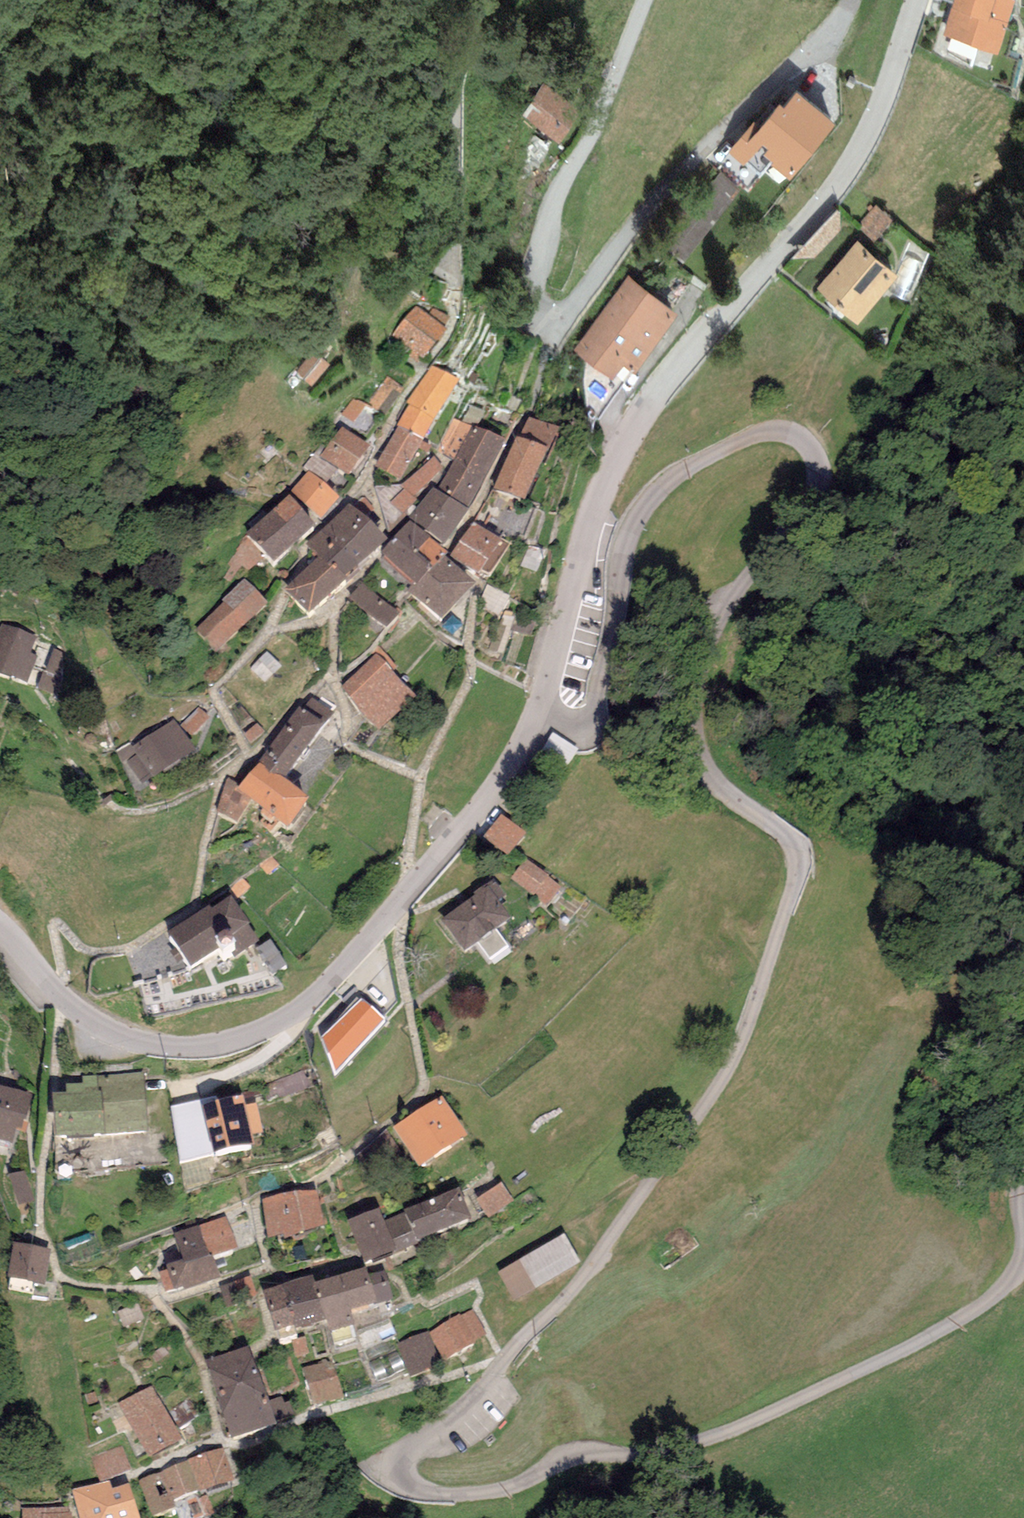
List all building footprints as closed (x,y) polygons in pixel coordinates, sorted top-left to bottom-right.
[(945,33),(1002,48),(1015,0),(954,0),(945,33)] [(580,106),(544,82),(523,113),(559,137),(580,106)] [(834,113),(796,84),(784,99),(780,95),(757,124),(751,119),(728,149),(745,162),(747,159),(778,184),(834,113)] [(898,270),(858,236),(817,285),(858,318),(898,270)] [(674,308),(625,274),(561,362),(609,397),(674,308)] [(447,333),(417,307),(392,336),(423,362),(447,333)] [(328,362),(315,349),(296,369),(309,381),(328,362)] [(398,428),(425,441),(460,383),(433,367),(407,404),(409,405),(397,427),(398,428)] [(386,417),(403,392),(386,379),(366,406),(373,411),(374,409),(386,417)] [(357,430),(368,414),(356,406),(345,421),(357,430)] [(506,447),(454,419),(439,450),(454,463),(437,493),(435,490),(411,522),(446,550),(469,516),(467,515),(506,447)] [(559,434),(529,419),(494,491),(524,506),(559,434)] [(425,441),(398,428),(375,468),(401,483),(425,441)] [(370,450),(343,430),(322,459),(349,479),(370,450)] [(444,471),(434,459),(403,485),(375,488),(390,535),(407,519),(404,516),(418,502),(414,499),(444,471)] [(340,501),(310,473),(291,494),(322,522),(340,501)] [(316,530),(289,500),(247,537),(274,568),(316,530)] [(387,545),(350,508),(305,546),(320,561),(286,594),(310,619),(387,545)] [(447,557),(411,525),(379,557),(412,589),(415,591),(445,560),(447,557)] [(501,544),(474,525),(450,558),(478,577),(501,544)] [(415,591),(412,589),(408,594),(443,626),(476,588),(445,560),(415,591)] [(268,606),(245,581),(222,602),(224,605),(195,631),(215,654),(268,606)] [(400,617),(363,586),(349,602),(386,633),(400,617)] [(2,626),(0,631),(0,676),(28,686),(44,641),(2,626)] [(67,654),(54,650),(47,670),(60,674),(67,654)] [(414,698),(375,655),(338,688),(377,731),(414,698)] [(260,765),(285,783),(334,716),(313,698),(302,712),(300,710),(260,765)] [(176,719),(133,748),(155,781),(198,752),(176,719)] [(261,816),(272,825),(275,822),(289,833),(309,803),(285,783),(260,765),(242,788),(238,793),(251,804),(264,813),(261,816)] [(238,793),(242,788),(228,779),(216,814),(240,826),(251,804),(238,793)] [(525,837),(501,818),(484,838),(508,858),(525,837)] [(550,880),(526,861),(512,879),(536,898),(550,880)] [(488,890),(441,924),(464,956),(511,922),(488,890)] [(210,909),(167,937),(191,972),(220,953),(225,960),(232,955),(235,959),(259,943),(232,903),(214,915),(210,909)] [(362,1003),(322,1041),(337,1078),(386,1026),(362,1003)] [(73,1110),(58,1111),(61,1159),(154,1153),(149,1083),(87,1087),(88,1097),(72,1098),(73,1110)] [(0,1087),(0,1145),(15,1148),(18,1134),(24,1136),(34,1095),(0,1087)] [(442,1099),(393,1130),(420,1172),(468,1140),(442,1099)] [(244,1101),(202,1111),(213,1161),(255,1151),(252,1139),(265,1136),(258,1104),(245,1107),(244,1101)] [(25,1172),(9,1177),(19,1208),(35,1203),(25,1172)] [(318,1193),(264,1203),(270,1240),(285,1238),(285,1242),(326,1231),(318,1193)] [(379,1212),(347,1225),(366,1268),(418,1248),(418,1246),(471,1224),(459,1193),(383,1221),(379,1212)] [(491,1232),(519,1219),(508,1196),(480,1208),(491,1232)] [(185,1265),(170,1270),(177,1293),(185,1290),(186,1293),(220,1282),(214,1261),(239,1253),(228,1219),(175,1236),(185,1265)] [(565,1237),(498,1275),(515,1303),(581,1264),(565,1237)] [(51,1251),(14,1245),(7,1282),(45,1288),(51,1251)] [(313,1281),(265,1297),(278,1338),(326,1322),(331,1338),(355,1330),(351,1318),(394,1304),(384,1273),(368,1278),(366,1273),(316,1289),(313,1281)] [(472,1310),(431,1334),(447,1361),(488,1338),(472,1310)] [(428,1334),(398,1345),(411,1380),(441,1370),(428,1334)] [(218,1402),(261,1388),(250,1351),(206,1365),(218,1402)] [(333,1362),(304,1370),(314,1408),(344,1400),(333,1362)] [(147,1454),(182,1439),(158,1384),(123,1399),(147,1454)] [(293,1417),(287,1397),(266,1404),(261,1388),(218,1402),(232,1444),(275,1430),(273,1424),(293,1417)] [(234,1477),(224,1450),(176,1468),(187,1498),(207,1491),(208,1493),(229,1486),(233,1482),(234,1477)] [(176,1468),(138,1481),(151,1517),(159,1517),(177,1512),(174,1503),(187,1498),(176,1468)] [(73,1494),(80,1517),(137,1517),(128,1487),(114,1491),(111,1484),(73,1494)] [(24,1517),(73,1517),(74,1501),(24,1500),(24,1517)]
